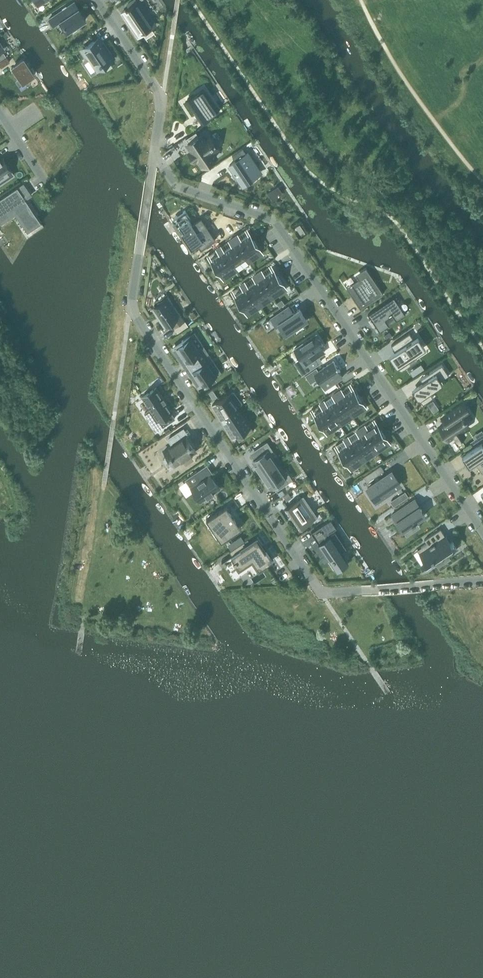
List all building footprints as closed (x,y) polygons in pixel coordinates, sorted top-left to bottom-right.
[(54,26),(60,21),(67,32),(87,19),(74,0),(48,18),(54,26)] [(121,12),(138,37),(157,25),(141,0),(130,0),(126,3),(128,7),(121,12)] [(98,37),(81,48),(97,71),(113,60),(98,37)] [(10,62),(7,57),(0,62),(0,64),(2,67),(10,62)] [(11,66),(23,83),(35,74),(24,57),(11,66)] [(203,87),(185,99),(188,103),(202,123),(220,111),(206,91),(203,87)] [(196,131),(186,138),(189,143),(187,144),(190,148),(192,151),(189,153),(195,161),(197,160),(202,167),(216,157),(213,152),(215,150),(212,145),(213,144),(212,142),(211,143),(207,138),(205,140),(201,135),(199,136),(196,131)] [(248,151),(229,164),(243,185),(262,172),(248,151)] [(4,157),(0,159),(0,179),(13,170),(4,157)] [(28,232),(42,222),(18,186),(0,198),(0,223),(0,224),(15,214),(28,232)] [(187,206),(168,219),(191,252),(199,246),(202,251),(216,241),(201,219),(198,222),(187,206)] [(302,234),(305,232),(300,224),(296,226),(302,234)] [(258,249),(248,235),(241,240),(238,236),(234,239),(246,257),(258,249)] [(234,265),(246,257),(234,239),(229,241),(232,246),(224,251),(234,265)] [(221,273),(234,265),(224,251),(221,247),(217,250),(220,254),(212,259),(221,273)] [(282,284),(273,270),(265,276),(262,272),(258,274),(270,293),(282,284)] [(358,279),(346,287),(360,309),(383,293),(369,272),(358,279)] [(257,301),(270,293),(258,274),(253,277),(256,281),(248,287),(257,301)] [(245,309),(257,301),(248,287),(245,283),(241,285),(244,289),(236,295),(245,309)] [(164,289),(153,296),(159,305),(154,308),(165,325),(170,321),(175,328),(186,321),(164,289)] [(393,297),(369,314),(380,331),(388,325),(385,319),(392,314),(396,320),(405,314),(393,297)] [(289,306),(270,318),(275,325),(278,323),(285,334),(308,318),(301,308),(294,313),(289,306)] [(395,351),(389,355),(397,367),(398,367),(399,368),(399,369),(399,370),(400,370),(401,370),(402,370),(403,370),(411,365),(407,360),(414,355),(414,356),(415,356),(415,355),(426,348),(418,336),(414,339),(410,333),(391,345),(395,351)] [(314,335),(294,348),(309,370),(322,361),(319,356),(325,352),(314,335)] [(190,336),(175,345),(188,365),(203,356),(190,336)] [(203,356),(188,365),(201,386),(216,376),(203,356)] [(334,362),(314,375),(321,387),(323,385),(327,390),(342,380),(338,374),(341,372),(334,362)] [(422,380),(412,387),(419,397),(419,396),(423,402),(433,395),(429,390),(442,381),(441,378),(449,373),(442,363),(421,377),(422,380)] [(176,418),(172,412),(173,411),(157,386),(141,396),(150,409),(145,412),(157,431),(176,418)] [(361,403),(352,389),(344,394),(342,390),(337,393),(349,411),(361,403)] [(231,393),(215,403),(226,420),(241,410),(239,406),(243,403),(235,391),(231,393)] [(337,420),(349,411),(337,393),(333,396),(335,400),(327,406),(337,420)] [(324,428),(337,420),(327,406),(324,402),(320,404),(323,409),(315,414),(324,428)] [(446,422),(439,427),(448,439),(455,435),(456,437),(462,433),(461,431),(469,426),(463,417),(469,413),(463,404),(443,417),(446,422)] [(241,410),(226,420),(236,437),(239,441),(254,431),(241,410)] [(386,439),(376,424),(368,430),(365,426),(361,429),(373,447),(386,439)] [(198,451),(194,446),(196,445),(184,427),(167,439),(170,444),(162,449),(175,467),(198,451)] [(361,456),(373,447),(361,429),(357,432),(359,436),(351,442),(361,456)] [(351,468),(363,459),(361,456),(351,442),(348,437),(344,440),(347,444),(339,450),(351,468)] [(462,456),(469,467),(482,457),(482,444),(482,443),(462,456)] [(258,457),(253,461),(262,475),(276,465),(264,446),(255,452),(258,457)] [(276,465),(262,475),(271,487),(276,483),(280,488),(288,482),(276,465)] [(367,482),(384,470),(381,465),(363,476),(367,482)] [(194,475),(186,480),(193,490),(200,500),(219,487),(212,477),(210,478),(208,475),(212,473),(206,466),(194,475)] [(382,496),(400,484),(392,472),(368,488),(369,491),(370,491),(376,500),(382,496)] [(303,495),(285,507),(300,529),(317,517),(303,495)] [(415,498),(391,514),(402,531),(426,515),(415,498)] [(221,540),(241,527),(226,505),(207,518),(221,540)] [(337,570),(348,562),(328,532),(336,527),(331,519),(312,532),(337,570)] [(429,543),(418,550),(425,562),(428,560),(431,565),(458,549),(452,540),(449,542),(441,530),(426,539),(429,543)] [(233,540),(237,545),(244,540),(241,535),(233,540)] [(265,551),(257,538),(246,545),(244,542),(230,551),(233,555),(231,556),(239,567),(252,558),(259,568),(273,559),(266,550),(265,551)]
